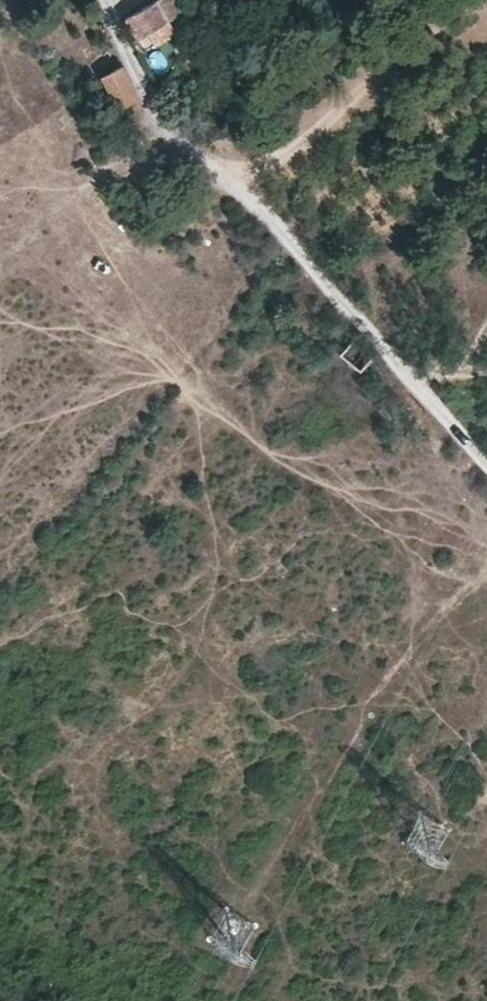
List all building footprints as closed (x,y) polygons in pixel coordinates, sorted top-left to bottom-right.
[(138,40),(179,15),(171,0),(159,0),(126,18),(138,40)] [(122,64),(101,75),(119,109),(139,98),(122,64)]
